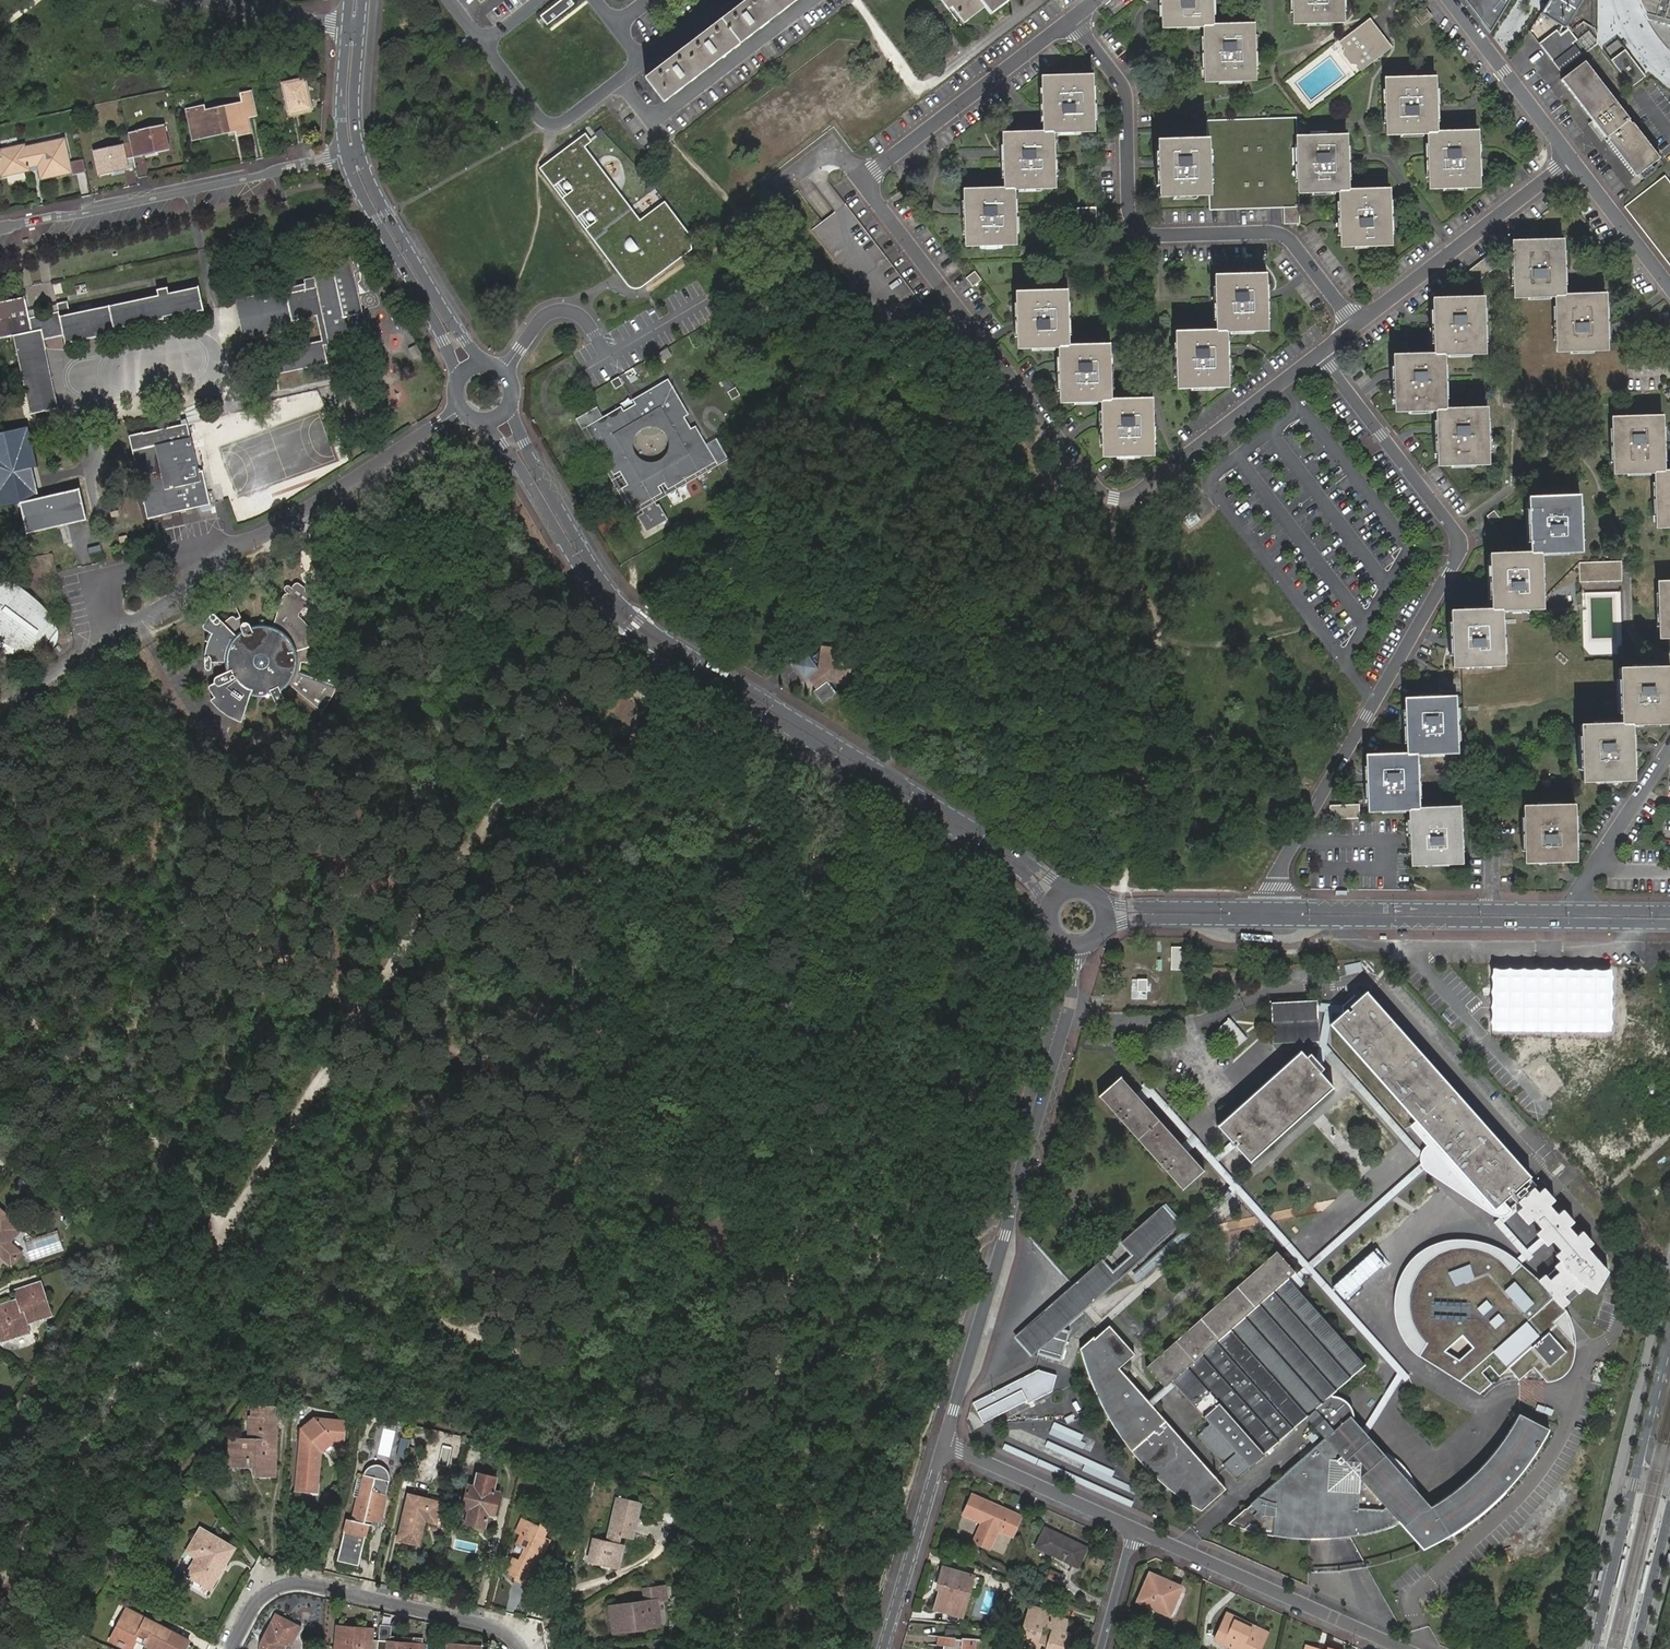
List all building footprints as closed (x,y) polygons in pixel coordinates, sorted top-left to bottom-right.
[(547,24),(574,3),(572,0),(562,0),(541,16),(547,24)] [(645,79),(662,101),(795,0),(748,0),(645,79)] [(977,0),(941,0),(960,25),(983,8),(977,0)] [(983,8),(989,16),(1010,0),(977,0),(983,8)] [(1162,17),(1162,29),(1175,28),(1198,27),(1203,27),(1211,27),(1210,15),(1210,0),(1161,0),(1162,17)] [(1293,15),(1293,26),(1308,25),(1330,25),(1343,24),(1343,12),(1342,0),(1292,0),(1293,15)] [(1492,33),(1512,0),(1466,0),(1492,33)] [(1543,16),(1553,0),(1549,0),(1540,14),(1543,16)] [(1543,16),(1565,29),(1583,0),(1553,0),(1543,16)] [(1645,17),(1669,24),(1669,0),(1638,0),(1645,17)] [(547,24),(575,4),(574,3),(547,24)] [(1416,15),(1423,24),(1432,18),(1425,9),(1416,15)] [(1342,42),(1347,49),(1345,54),(1352,63),(1358,63),(1363,69),(1392,46),(1376,26),(1371,19),(1342,42)] [(1598,45),(1599,37),(1595,31),(1582,24),(1571,34),(1568,30),(1561,36),(1563,40),(1550,50),(1548,58),(1561,74),(1598,45)] [(1217,27),(1211,27),(1203,27),(1204,38),(1205,71),(1205,83),(1219,82),(1241,81),(1255,81),(1255,69),(1253,36),(1253,25),(1239,26),(1217,27)] [(1557,31),(1538,45),(1548,58),(1550,50),(1563,40),(1561,36),(1557,31)] [(1612,54),(1622,45),(1618,40),(1607,48),(1612,54)] [(1645,70),(1629,49),(1623,53),(1614,61),(1635,88),(1650,76),(1645,70)] [(1640,137),(1642,136),(1587,62),(1585,63),(1629,122),(1636,131),(1640,137)] [(1585,63),(1562,81),(1606,139),(1629,122),(1585,63)] [(1041,90),(1043,122),(1043,134),(1051,134),(1057,134),(1079,133),(1092,132),(1092,120),(1090,88),(1090,77),(1077,78),(1055,79),(1041,80),(1041,90)] [(282,83),(287,106),(309,100),(304,78),(282,83)] [(1384,91),(1385,125),(1385,137),(1398,136),(1421,136),(1425,136),(1434,135),(1433,123),(1433,89),(1432,79),(1419,80),(1397,81),(1383,81),(1384,91)] [(244,103),(224,108),(229,131),(238,129),(238,134),(251,131),(248,116),(256,114),(251,92),(242,94),(244,103)] [(309,100),(287,106),(289,113),(311,107),(309,100)] [(229,131),(224,108),(205,112),(203,108),(191,110),(198,139),(229,131)] [(193,140),(198,139),(191,110),(186,112),(193,140)] [(1606,139),(1613,148),(1636,131),(1629,122),(1606,139)] [(131,142),(134,157),(142,155),(142,153),(157,150),(158,152),(170,149),(164,124),(137,130),(137,131),(139,140),(131,142)] [(137,131),(129,133),(131,142),(139,140),(137,131)] [(1618,154),(1640,137),(1636,131),(1613,148),(1618,154)] [(585,134),(541,163),(627,293),(696,247),(664,200),(635,220),(585,145),(590,142),(585,134)] [(1051,134),(1043,134),(1037,135),(1014,136),(1002,136),(1002,146),(1003,179),(1003,190),(1011,190),(1016,190),(1039,189),(1052,188),(1052,178),(1051,144),(1051,134)] [(1439,135),(1434,135),(1425,136),(1426,146),(1427,179),(1427,190),(1441,190),(1463,189),(1477,189),(1476,177),(1476,145),(1475,134),(1462,135),(1439,135)] [(1658,158),(1642,136),(1640,137),(1656,159),(1658,158)] [(1656,159),(1640,137),(1618,154),(1634,176),(1656,159)] [(65,138),(30,146),(35,167),(38,166),(41,180),(72,173),(69,161),(65,138)] [(1308,139),(1294,140),(1295,150),(1296,183),(1296,195),(1309,194),(1332,193),(1337,193),(1345,193),(1345,182),(1344,149),(1344,138),(1330,138),(1308,139)] [(126,159),(134,157),(131,142),(95,150),(99,172),(111,170),(111,173),(128,169),(126,159)] [(1205,153),(1205,142),(1192,143),(1169,143),(1156,144),(1156,155),(1157,187),(1157,198),(1171,198),(1193,197),(1207,197),(1206,186),(1205,153)] [(30,146),(25,147),(25,144),(0,150),(0,163),(4,163),(7,176),(30,171),(29,168),(35,167),(30,146)] [(86,172),(83,158),(69,161),(72,173),(73,174),(86,172)] [(127,171),(129,183),(137,181),(134,169),(127,171)] [(832,214),(809,232),(892,339),(927,312),(925,309),(844,205),(820,174),(813,179),(807,183),(832,214)] [(1624,206),(1666,259),(1669,256),(1669,182),(1664,175),(1624,206)] [(1011,190),(1003,190),(998,190),(975,191),(962,192),(962,204),(963,236),(964,247),(978,247),(1001,246),(1013,245),(1013,235),(1012,202),(1011,190)] [(1351,193),(1345,193),(1337,193),(1337,203),(1339,237),(1339,248),(1353,248),(1375,247),(1388,246),(1388,236),(1387,202),(1386,192),(1374,192),(1351,193)] [(1075,208),(1075,233),(1095,232),(1094,207),(1075,208)] [(1298,226),(1297,208),(1280,209),(1280,210),(1281,226),(1298,226)] [(1512,254),(1512,287),(1513,298),(1527,297),(1550,297),(1555,296),(1563,296),(1563,286),(1562,252),(1562,241),(1548,242),(1525,242),(1511,243),(1512,254)] [(293,319),(321,312),(327,335),(279,347),(285,372),(334,359),(329,341),(376,330),(370,307),(356,248),(315,259),(319,278),(320,283),(305,286),(304,282),(265,291),(265,294),(243,299),(252,336),(295,325),(293,319)] [(967,278),(974,287),(983,281),(975,272),(967,278)] [(1217,287),(1218,320),(1218,332),(1226,332),(1232,331),(1254,330),(1268,330),(1267,319),(1266,286),(1265,275),(1252,275),(1230,276),(1216,276),(1217,287)] [(608,288),(619,301),(629,293),(619,279),(608,288)] [(577,284),(572,288),(581,301),(587,297),(577,284)] [(64,314),(34,322),(33,318),(29,301),(0,308),(0,346),(19,341),(23,355),(51,348),(50,344),(70,339),(72,348),(122,335),(121,332),(169,320),(168,317),(179,314),(179,317),(210,310),(204,286),(174,293),(173,288),(162,290),(163,296),(67,320),(65,314),(64,314)] [(1015,304),(1016,338),(1016,350),(1031,350),(1053,349),(1057,349),(1065,348),(1065,337),(1064,303),(1064,293),(1051,293),(1029,294),(1014,294),(1015,304)] [(1569,296),(1563,296),(1555,296),(1556,308),(1556,341),(1556,351),(1570,350),(1593,350),(1606,349),(1606,340),(1605,306),(1605,295),(1591,296),(1569,296)] [(1432,311),(1433,344),(1433,355),(1441,355),(1447,355),(1469,354),(1483,354),(1482,343),(1481,309),(1481,299),(1467,300),(1444,300),(1431,301),(1432,311)] [(34,322),(64,314),(63,311),(33,318),(34,322)] [(1226,332),(1218,332),(1213,332),(1191,333),(1177,334),(1177,344),(1179,376),(1179,388),(1193,388),(1215,387),(1228,387),(1228,375),(1226,342),(1226,332)] [(1071,348),(1065,348),(1057,349),(1058,359),(1059,392),(1060,403),(1072,403),(1095,402),(1099,402),(1108,402),(1108,390),(1107,357),(1107,347),(1093,348),(1071,348)] [(65,400),(51,348),(23,355),(36,408),(65,400)] [(1441,355),(1433,355),(1428,356),(1406,357),(1393,357),(1393,370),(1394,402),(1395,413),(1408,412),(1431,411),(1435,411),(1443,411),(1443,401),(1442,367),(1441,355)] [(623,486),(636,508),(637,508),(639,512),(642,515),(636,519),(645,534),(666,521),(657,506),(654,508),(652,504),(649,500),(664,491),(661,485),(665,482),(669,488),(716,460),(707,444),(696,426),(691,429),(684,418),(689,414),(668,378),(633,399),(636,404),(625,411),(622,406),(604,416),(587,426),(615,474),(621,471),(629,484),(623,486)] [(67,411),(65,400),(36,408),(39,418),(67,411)] [(1113,402),(1108,402),(1099,402),(1100,413),(1100,446),(1101,457),(1115,457),(1138,456),(1150,456),(1149,444),(1149,411),(1148,401),(1135,401),(1113,402)] [(611,476),(618,489),(634,515),(639,512),(637,508),(636,508),(623,486),(629,484),(621,471),(615,474),(587,426),(604,416),(598,406),(578,418),(611,476)] [(1448,411),(1443,411),(1435,411),(1436,422),(1437,455),(1437,466),(1451,465),(1474,465),(1487,464),(1487,454),(1486,420),(1485,410),(1471,410),(1448,411)] [(1610,429),(1611,462),(1611,472),(1624,472),(1647,471),(1652,471),(1661,471),(1660,461),(1659,428),(1659,417),(1646,417),(1622,418),(1609,418),(1610,429)] [(196,421),(186,424),(190,440),(200,437),(196,421)] [(138,437),(148,476),(151,475),(153,485),(151,486),(159,517),(159,519),(221,502),(221,501),(212,468),(209,469),(200,437),(190,440),(186,424),(138,437)] [(0,433),(0,508),(23,503),(45,498),(30,427),(0,433)] [(664,491),(649,500),(652,504),(729,458),(718,439),(707,444),(716,460),(669,488),(665,482),(661,485),(664,491)] [(1665,471),(1661,471),(1652,471),(1652,482),(1653,515),(1653,526),(1667,526),(1669,526),(1669,470),(1665,471)] [(31,535),(89,520),(81,488),(45,498),(23,503),(31,535)] [(1523,507),(1524,541),(1525,552),(1533,552),(1538,551),(1560,551),(1573,551),(1573,539),(1573,506),(1572,495),(1559,496),(1537,496),(1523,496),(1523,507)] [(1483,516),(1489,524),(1497,519),(1491,510),(1483,516)] [(1533,552),(1525,552),(1524,552),(1519,552),(1498,553),(1483,553),(1484,563),(1484,598),(1485,608),(1492,609),(1499,608),(1520,608),(1530,608),(1534,608),(1534,597),(1533,563),(1533,552)] [(1579,562),(1580,583),(1623,582),(1622,561),(1579,562)] [(0,584),(0,642),(16,652),(36,657),(55,651),(60,633),(50,613),(28,591),(2,582),(0,584)] [(266,626),(260,626),(253,626),(251,623),(249,623),(245,623),(242,616),(237,618),(234,616),(233,616),(225,622),(218,615),(215,614),(213,615),(210,618),(204,626),(205,629),(214,634),(210,642),(207,664),(207,670),(209,672),(212,671),(213,670),(213,668),(213,663),(227,663),(228,672),(217,678),(216,680),(216,683),(213,685),(210,688),(210,689),(211,691),(215,698),(211,701),(211,703),(229,717),(242,723),(243,723),(244,722),(253,696),(261,698),(264,698),(270,697),(273,696),(277,705),(281,706),(283,706),(285,705),(287,704),(287,700),(283,692),(291,685),(322,711),(324,711),(328,707),(333,698),(338,688),(339,683),(339,679),(339,678),(337,677),(331,675),(325,674),(323,680),(301,671),(303,662),(322,662),(321,652),(319,644),(309,625),(301,616),(301,614),(305,609),(307,607),(309,606),(313,602),(313,597),(312,595),(307,591),(307,588),(300,582),(296,583),(294,586),(295,587),(294,588),(291,585),(290,585),(287,586),(285,587),(285,590),(286,592),(288,593),(286,594),(281,600),(282,602),(283,603),(282,604),(281,604),(274,627),(266,626)] [(1668,582),(1656,582),(1656,593),(1657,627),(1657,638),(1669,637),(1669,582),(1668,582)] [(1493,620),(1492,609),(1484,609),(1479,609),(1457,609),(1444,610),(1444,621),(1445,654),(1445,665),(1459,665),(1480,664),(1493,664),(1493,654),(1493,620)] [(845,645),(844,651),(845,649),(847,647),(850,646),(853,646),(856,648),(857,651),(857,654),(856,657),(854,659),(851,659),(858,660),(859,646),(845,645)] [(818,650),(816,664),(820,668),(816,671),(816,673),(816,674),(817,675),(818,677),(818,678),(819,679),(820,679),(822,680),(823,681),(824,681),(828,678),(832,683),(846,684),(851,659),(854,659),(856,657),(857,654),(857,651),(856,648),(853,646),(850,646),(847,647),(845,649),(844,651),(818,650)] [(1613,679),(1614,713),(1614,723),(1623,723),(1626,723),(1650,723),(1664,722),(1664,711),(1664,677),(1663,668),(1649,668),(1624,668),(1613,668),(1613,679)] [(816,673),(816,671),(807,679),(814,689),(824,681),(823,681),(822,680),(820,679),(819,679),(818,678),(818,677),(817,675),(816,674),(816,673)] [(826,681),(812,692),(821,703),(835,691),(826,681)] [(1399,709),(1399,743),(1400,754),(1408,754),(1413,754),(1436,753),(1449,753),(1449,742),(1448,708),(1448,698),(1434,698),(1412,698),(1398,698),(1399,709)] [(1623,723),(1614,723),(1609,723),(1587,724),(1573,724),(1574,735),(1574,769),(1574,780),(1588,780),(1610,779),(1623,779),(1623,769),(1623,734),(1623,723)] [(1408,754),(1400,754),(1394,754),(1372,754),(1359,755),(1359,765),(1359,799),(1359,809),(1373,809),(1395,808),(1401,808),(1409,808),(1409,797),(1408,764),(1408,754)] [(1321,804),(1321,817),(1350,817),(1350,804),(1321,804)] [(1526,816),(1526,850),(1526,861),(1539,861),(1561,860),(1575,860),(1575,849),(1575,815),(1575,804),(1560,804),(1538,805),(1525,805),(1526,816)] [(1415,808),(1409,808),(1401,808),(1401,819),(1401,852),(1402,863),(1416,863),(1438,862),(1451,862),(1451,852),(1450,818),(1450,807),(1436,808),(1415,808)] [(1170,947),(1170,969),(1180,969),(1180,947),(1170,947)] [(1147,978),(1131,978),(1131,998),(1147,999),(1147,978)] [(1531,1174),(1401,1030),(1397,1026),(1375,1002),(1366,991),(1358,999),(1353,994),(1342,1006),(1341,1012),(1341,1014),(1330,1024),(1417,1121),(1493,1206),(1494,1207),(1511,1192),(1515,1189),(1527,1178),(1531,1174)] [(1312,1015),(1312,1008),(1311,1002),(1271,1005),(1273,1016),(1277,1016),(1278,1029),(1273,1029),(1275,1041),(1308,1038),(1315,1037),(1312,1015)] [(1295,1275),(1293,1273),(1289,1277),(1297,1287),(1311,1273),(1396,1373),(1363,1427),(1368,1433),(1401,1379),(1405,1383),(1410,1377),(1332,1287),(1316,1268),(1314,1267),(1437,1157),(1528,1258),(1524,1261),(1529,1267),(1536,1258),(1504,1221),(1517,1210),(1522,1205),(1511,1192),(1494,1207),(1493,1206),(1417,1121),(1415,1122),(1431,1141),(1422,1149),(1324,1040),(1329,1013),(1341,1012),(1342,1006),(1312,1008),(1312,1015),(1324,1014),(1320,1037),(1318,1043),(1315,1059),(1320,1064),(1322,1049),(1423,1160),(1310,1261),(1290,1240),(1242,1186),(1220,1161),(1235,1148),(1233,1146),(1235,1145),(1238,1143),(1234,1139),(1232,1141),(1231,1143),(1230,1142),(1214,1156),(1191,1130),(1179,1141),(1189,1152),(1195,1145),(1305,1266),(1295,1275)] [(1218,1125),(1232,1141),(1234,1139),(1238,1143),(1235,1145),(1250,1162),(1333,1088),(1319,1072),(1311,1063),(1315,1059),(1310,1054),(1306,1058),(1300,1050),(1218,1125)] [(1320,1064),(1315,1059),(1311,1063),(1319,1072),(1323,1068),(1320,1064)] [(1204,1169),(1189,1152),(1179,1141),(1143,1101),(1121,1076),(1098,1096),(1115,1114),(1121,1121),(1159,1164),(1166,1171),(1182,1190),(1204,1169)] [(1538,1190),(1527,1178),(1515,1189),(1511,1192),(1522,1205),(1538,1190)] [(1578,1255),(1588,1245),(1592,1241),(1582,1229),(1577,1232),(1568,1223),(1573,1218),(1562,1207),(1558,1211),(1550,1203),(1554,1198),(1543,1185),(1538,1190),(1522,1205),(1517,1210),(1528,1221),(1532,1217),(1541,1226),(1547,1221),(1570,1249),(1561,1257),(1571,1270),(1582,1260),(1578,1255)] [(1062,1294),(1015,1336),(1030,1355),(1040,1347),(1044,1334),(1052,1336),(1086,1306),(1179,1224),(1162,1205),(1120,1242),(1131,1255),(1112,1272),(1101,1259),(1073,1284),(1062,1294)] [(0,1211),(0,1255),(11,1265),(21,1254),(9,1242),(20,1229),(0,1211)] [(1555,1251),(1561,1257),(1570,1249),(1547,1221),(1541,1226),(1537,1230),(1547,1241),(1552,1237),(1560,1246),(1555,1251)] [(29,1261),(64,1250),(57,1231),(22,1242),(29,1261)] [(1420,1252),(1412,1262),(1404,1271),(1397,1289),(1396,1310),(1398,1329),(1403,1337),(1419,1354),(1486,1398),(1496,1386),(1508,1381),(1523,1381),(1540,1381),(1558,1381),(1568,1374),(1573,1361),(1576,1349),(1571,1338),(1567,1326),(1567,1319),(1567,1310),(1563,1305),(1539,1278),(1529,1267),(1524,1261),(1506,1252),(1492,1244),(1479,1239),(1464,1238),(1450,1238),(1434,1243),(1420,1252)] [(1539,1278),(1563,1305),(1569,1300),(1564,1294),(1574,1286),(1578,1291),(1587,1283),(1596,1289),(1609,1268),(1588,1245),(1578,1255),(1582,1260),(1571,1270),(1561,1257),(1555,1263),(1559,1268),(1549,1277),(1545,1272),(1539,1278)] [(1289,1277),(1293,1273),(1295,1271),(1276,1250),(1147,1366),(1166,1387),(1173,1381),(1212,1424),(1197,1436),(1237,1480),(1307,1417),(1325,1438),(1253,1504),(1260,1511),(1254,1516),(1248,1509),(1231,1523),(1240,1527),(1258,1534),(1277,1539),(1291,1541),(1306,1543),(1309,1543),(1316,1543),(1317,1542),(1320,1542),(1322,1541),(1324,1541),(1325,1541),(1326,1541),(1329,1541),(1331,1541),(1333,1542),(1335,1542),(1336,1543),(1354,1541),(1364,1539),(1378,1536),(1396,1530),(1396,1528),(1398,1527),(1411,1542),(1416,1537),(1418,1539),(1420,1540),(1422,1542),(1425,1543),(1428,1543),(1430,1543),(1433,1542),(1435,1541),(1437,1540),(1439,1538),(1444,1543),(1455,1536),(1465,1529),(1480,1516),(1494,1503),(1510,1486),(1507,1483),(1512,1476),(1516,1478),(1527,1464),(1523,1461),(1529,1454),(1532,1456),(1539,1446),(1548,1428),(1519,1414),(1516,1420),(1511,1429),(1507,1434),(1509,1436),(1506,1439),(1505,1438),(1494,1452),(1487,1460),(1472,1475),(1456,1489),(1441,1499),(1432,1504),(1433,1506),(1428,1508),(1424,1508),(1423,1511),(1412,1511),(1411,1508),(1405,1508),(1404,1496),(1400,1494),(1400,1491),(1400,1487),(1399,1483),(1397,1480),(1395,1477),(1393,1474),(1392,1473),(1390,1471),(1387,1469),(1384,1467),(1381,1466),(1377,1464),(1373,1464),(1370,1464),(1360,1452),(1360,1437),(1351,1437),(1348,1434),(1348,1425),(1354,1425),(1354,1421),(1354,1418),(1353,1410),(1349,1404),(1344,1400),(1337,1397),(1333,1397),(1332,1395),(1366,1364),(1297,1287),(1289,1277)] [(1154,1253),(1132,1277),(1137,1282),(1160,1259),(1154,1253)] [(2,1341),(27,1333),(24,1323),(50,1316),(40,1284),(15,1293),(18,1302),(0,1308),(0,1335),(2,1341)] [(1226,1488),(1120,1368),(1135,1354),(1110,1325),(1096,1338),(1094,1337),(1082,1347),(1087,1361),(1094,1380),(1102,1398),(1110,1412),(1123,1433),(1139,1453),(1156,1472),(1170,1486),(1194,1505),(1202,1511),(1226,1488)] [(1040,1347),(1039,1350),(1042,1351),(1062,1357),(1067,1341),(1052,1336),(1044,1334),(1040,1347)] [(1038,1369),(974,1401),(984,1421),(1027,1400),(1029,1403),(1052,1391),(1057,1374),(1038,1369)] [(275,1479),(277,1409),(254,1409),(253,1419),(250,1419),(249,1440),(232,1440),(231,1465),(256,1466),(256,1478),(275,1479)] [(1363,1427),(1354,1418),(1354,1421),(1354,1425),(1348,1425),(1348,1434),(1351,1437),(1360,1437),(1360,1452),(1370,1464),(1373,1464),(1377,1464),(1381,1466),(1384,1467),(1387,1469),(1390,1471),(1392,1473),(1393,1474),(1395,1477),(1397,1480),(1399,1483),(1400,1487),(1400,1491),(1400,1494),(1404,1496),(1405,1508),(1411,1508),(1412,1511),(1423,1511),(1424,1508),(1428,1508),(1433,1506),(1432,1504),(1368,1433),(1363,1427)] [(303,1430),(297,1490),(317,1492),(321,1452),(334,1442),(343,1442),(345,1422),(315,1420),(303,1430)] [(1054,1422),(1051,1428),(1081,1441),(1083,1435),(1054,1422)] [(1081,1441),(1051,1428),(1049,1433),(1083,1449),(1086,1444),(1081,1441)] [(1045,1446),(1112,1477),(1114,1471),(1048,1440),(1045,1446)] [(1139,1489),(1112,1477),(1045,1446),(1042,1452),(1136,1495),(1139,1489)] [(1530,1459),(1532,1456),(1529,1454),(1523,1461),(1527,1464),(1527,1463),(1530,1459)] [(364,1475),(353,1520),(348,1519),(338,1561),(359,1565),(369,1525),(372,1526),(373,1521),(382,1523),(392,1480),(390,1474),(388,1469),(384,1466),(377,1465),(372,1466),(366,1471),(364,1475)] [(490,1509),(496,1510),(500,1494),(494,1492),(496,1480),(478,1476),(475,1488),(469,1487),(464,1509),(470,1510),(467,1523),(486,1528),(488,1515),(490,1509)] [(1513,1481),(1516,1478),(1512,1476),(1507,1483),(1510,1486),(1511,1485),(1513,1481)] [(982,1522),(973,1542),(989,1548),(997,1529),(1012,1535),(1020,1517),(972,1494),(964,1513),(982,1522)] [(423,1517),(438,1520),(442,1503),(410,1496),(400,1541),(416,1545),(423,1517)] [(618,1498),(608,1543),(596,1540),(592,1560),(619,1566),(624,1547),(618,1546),(620,1536),(632,1538),(640,1503),(618,1498)] [(1260,1511),(1253,1504),(1248,1509),(1254,1516),(1260,1511)] [(437,1524),(438,1520),(423,1517),(416,1545),(420,1545),(425,1521),(437,1524)] [(540,1529),(524,1521),(519,1532),(524,1535),(519,1545),(527,1548),(529,1553),(525,1562),(518,1563),(515,1561),(509,1574),(517,1578),(516,1580),(530,1587),(538,1569),(536,1568),(541,1556),(544,1557),(550,1542),(544,1539),(549,1529),(542,1526),(540,1529)] [(1036,1547),(1079,1566),(1087,1548),(1045,1528),(1036,1547)] [(198,1560),(191,1571),(216,1583),(235,1550),(201,1531),(187,1554),(198,1560)] [(1004,1554),(1011,1538),(998,1532),(991,1549),(1004,1554)] [(1442,1545),(1444,1543),(1439,1538),(1437,1540),(1435,1541),(1433,1542),(1430,1543),(1428,1543),(1425,1543),(1422,1542),(1420,1540),(1418,1539),(1416,1537),(1411,1542),(1424,1557),(1438,1547),(1442,1545)] [(943,1587),(936,1610),(962,1617),(974,1577),(944,1568),(939,1585),(943,1587)] [(216,1583),(191,1571),(188,1577),(212,1591),(216,1583)] [(1155,1605),(1183,1618),(1195,1592),(1153,1573),(1140,1602),(1154,1608),(1155,1605)] [(612,1606),(616,1632),(661,1625),(658,1599),(667,1598),(666,1586),(646,1589),(647,1601),(612,1606)] [(1182,1621),(1183,1618),(1155,1605),(1154,1608),(1182,1621)] [(1019,1642),(1039,1648),(1063,1648),(1066,1641),(1068,1641),(1070,1634),(1060,1631),(1061,1626),(1065,1628),(1068,1621),(1046,1614),(1047,1611),(1030,1606),(1019,1642)] [(147,1639),(145,1643),(156,1648),(188,1648),(190,1647),(146,1624),(147,1621),(129,1612),(126,1619),(127,1619),(121,1630),(120,1629),(113,1641),(128,1648),(132,1648),(140,1635),(147,1639)] [(261,1648),(286,1648),(286,1645),(293,1646),(303,1626),(277,1613),(266,1634),(263,1635),(262,1637),(263,1639),(261,1644),(261,1648)] [(1254,1626),(1228,1614),(1216,1641),(1233,1648),(1235,1645),(1242,1648),(1263,1648),(1269,1636),(1253,1629),(1254,1626)] [(1270,1633),(1254,1626),(1253,1629),(1269,1636),(1270,1633)] [(379,1641),(371,1641),(372,1630),(340,1627),(338,1648),(379,1648),(379,1641)] [(975,1640),(964,1639),(963,1640),(955,1640),(956,1638),(940,1637),(939,1646),(945,1647),(945,1648),(974,1648),(975,1640)]
